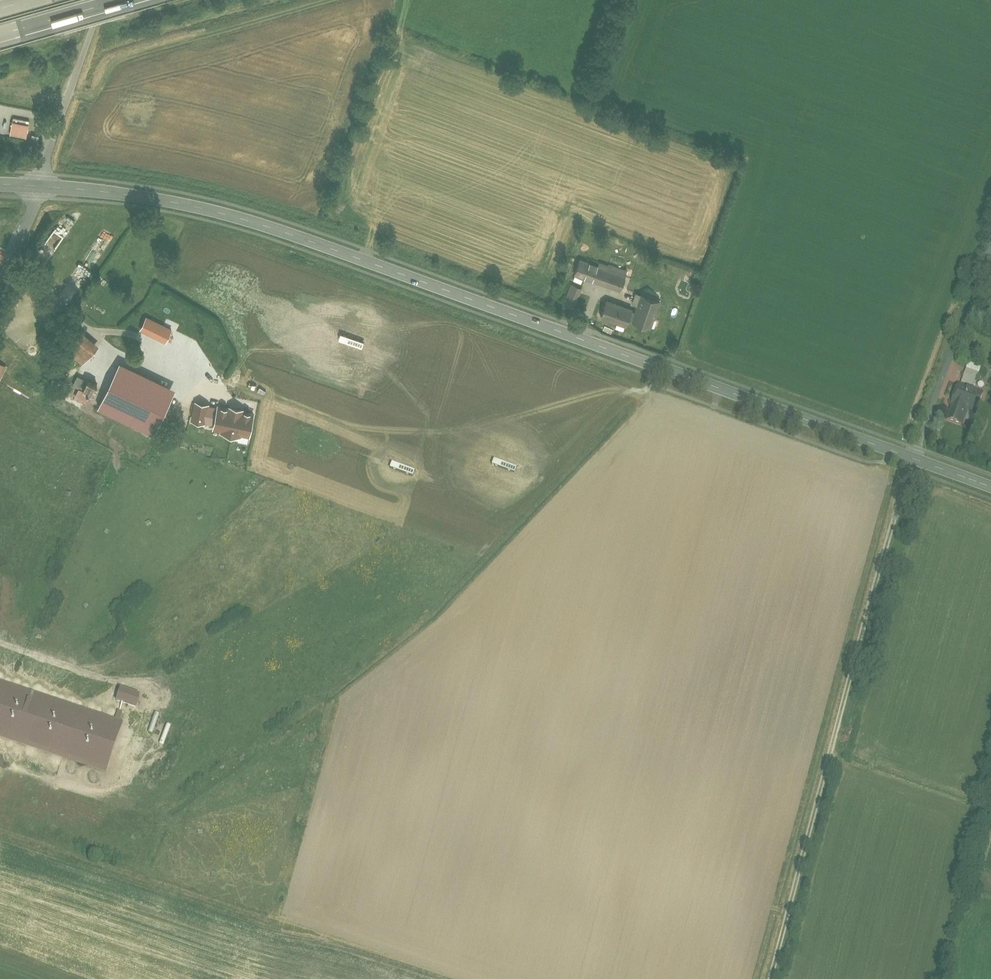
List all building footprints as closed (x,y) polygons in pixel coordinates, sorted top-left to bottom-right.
[(32,121),(16,118),(13,133),(29,136),(32,121)] [(607,269),(579,259),(574,273),(619,290),(627,271),(609,265),(607,269)] [(571,285),(563,303),(574,308),(582,289),(571,285)] [(659,302),(640,295),(634,312),(631,310),(627,320),(649,328),(659,302)] [(627,320),(631,310),(605,300),(599,317),(625,326),(627,320)] [(171,326),(148,315),(142,329),(164,339),(171,326)] [(972,361),(963,385),(975,389),(983,365),(972,361)] [(140,375),(119,365),(105,394),(126,404),(140,375)] [(68,394),(89,403),(93,393),(90,392),(94,383),(86,379),(82,390),(72,385),(68,394)] [(948,422),(961,427),(966,413),(976,416),(983,398),(957,389),(951,407),(953,408),(948,422)] [(250,436),(255,413),(194,401),(190,419),(214,423),(213,428),(250,436)] [(105,773),(125,713),(119,711),(117,719),(0,680),(0,737),(105,773)] [(121,689),(117,700),(137,707),(141,696),(121,689)]
